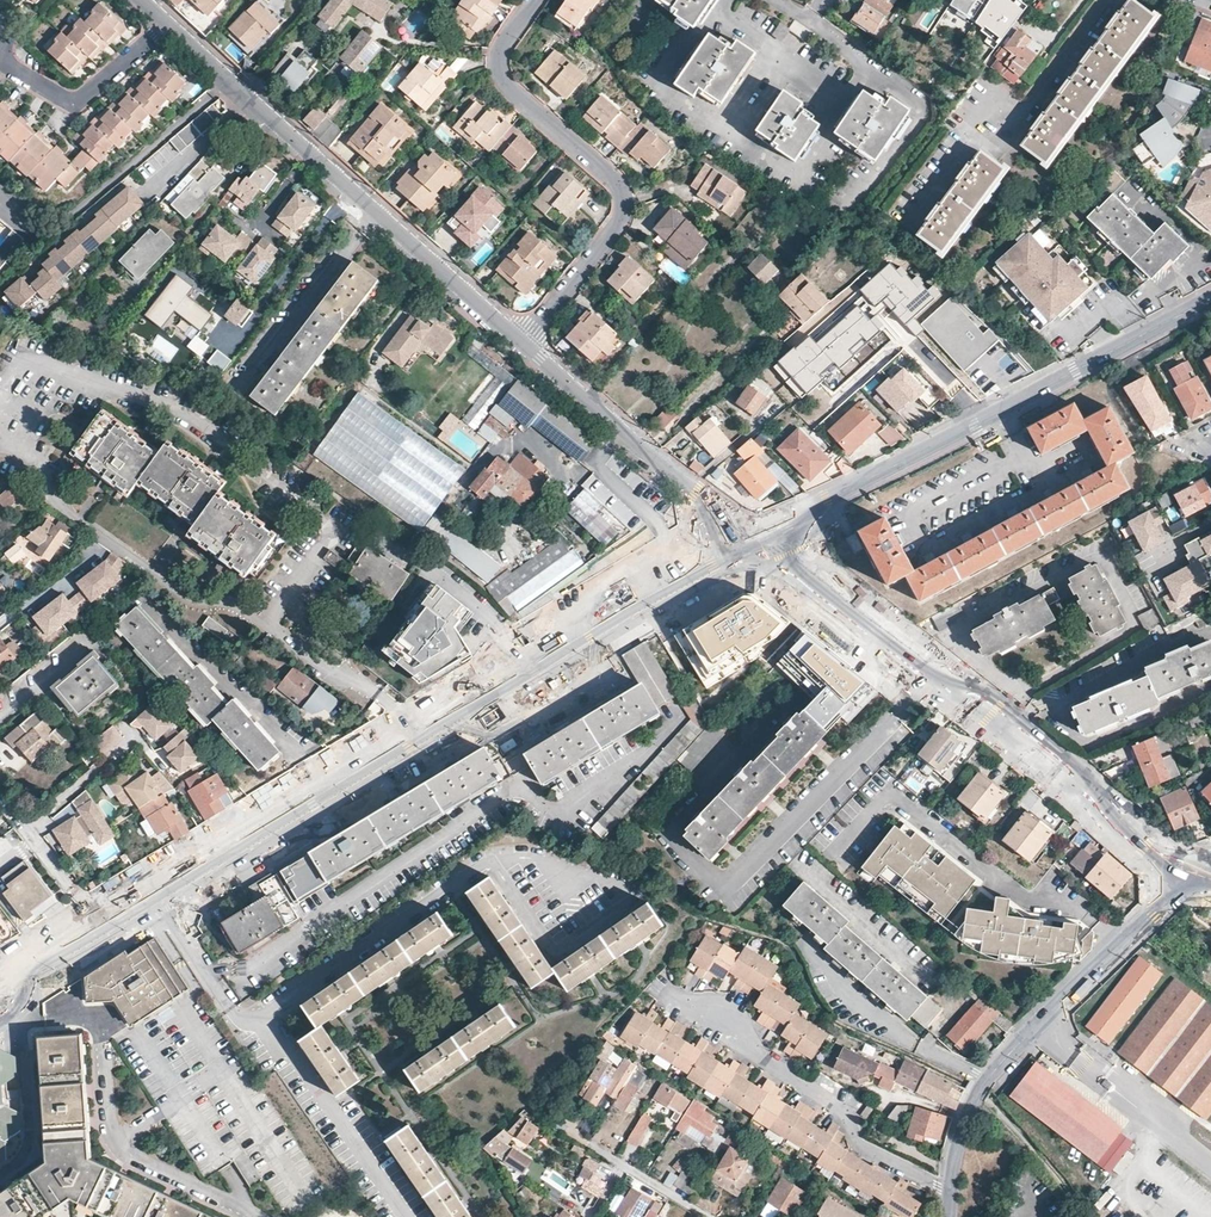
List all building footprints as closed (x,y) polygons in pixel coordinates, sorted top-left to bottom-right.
[(196,2),(194,5),(197,8),(200,6),(209,15),(223,0),(194,0),(196,2)] [(331,1),(345,12),(353,2),(375,16),(382,21),(393,4),(386,0),(332,0),(331,1)] [(492,0),(460,0),(453,9),(457,12),(450,21),(463,30),(466,26),(473,31),(481,20),(479,18),(485,10),(491,14),(498,4),(492,0)] [(599,0),(565,0),(557,11),(577,26),(589,8),(592,10),(599,0)] [(668,5),(666,8),(676,15),(675,16),(693,28),(712,0),(661,0),(668,5)] [(878,0),(866,0),(860,9),(858,9),(852,18),(873,33),(890,8),(878,0)] [(890,8),(892,5),(887,1),(885,0),(878,0),(890,8)] [(989,0),(951,0),(950,2),(948,5),(956,11),(955,13),(963,19),(965,16),(974,22),(979,14),(989,0)] [(979,14),(994,24),(988,32),(998,39),(1004,31),(1020,8),(1017,2),(1014,0),(1008,0),(1007,0),(989,0),(979,14)] [(1020,145),(1044,163),(1153,17),(1130,0),(1128,0),(1020,145)] [(345,12),(331,1),(312,25),(327,36),(345,12)] [(84,21),(108,44),(116,37),(113,34),(116,32),(119,35),(126,28),(98,2),(90,11),(93,13),(84,21)] [(229,28),(232,30),(250,48),(266,30),(270,34),(279,25),(268,15),(254,2),(229,28)] [(273,10),(268,15),(279,25),(284,20),(273,10)] [(476,34),(491,14),(485,10),(479,18),(481,20),(473,31),(476,34)] [(577,26),(557,11),(554,16),(574,30),(577,26)] [(108,44),(84,21),(80,18),(72,26),(67,21),(59,30),(61,32),(66,36),(88,58),(90,60),(97,53),(94,50),(97,47),(101,50),(102,51),(108,44)] [(789,28),(788,29),(799,37),(806,27),(795,19),(789,28)] [(1184,59),(1210,71),(1210,24),(1201,20),(1184,59)] [(781,40),(788,29),(789,28),(780,22),(772,34),(781,40)] [(473,31),(466,26),(463,30),(460,34),(463,36),(470,41),(476,34),(473,31)] [(806,27),(799,37),(805,41),(812,31),(806,27)] [(989,60),(986,64),(989,67),(992,64),(1001,72),(1005,65),(1019,75),(1040,48),(1015,27),(1013,31),(1014,32),(1011,35),(1012,37),(992,63),(989,60)] [(1181,28),(1176,39),(1182,42),(1187,31),(1181,28)] [(363,29),(340,57),(359,73),(382,45),(365,31),(363,29)] [(250,48),(232,30),(227,35),(250,56),(270,34),(266,30),(250,48)] [(66,36),(61,32),(53,40),(56,42),(48,50),(71,73),(78,66),(76,63),(79,60),(82,64),(88,58),(66,36)] [(709,34),(674,85),(693,98),(699,89),(703,91),(700,95),(706,99),(709,95),(720,104),(755,53),(736,40),(733,45),(728,42),(725,46),(709,34)] [(302,90),(317,71),(312,67),(318,60),(305,49),(297,59),(289,52),(270,74),(274,77),(276,79),(280,81),(284,83),(289,85),(294,85),(296,86),(298,87),(300,88),(302,89),(302,90)] [(552,49),(536,69),(551,82),(548,85),(565,99),(585,76),(552,49)] [(402,58),(399,62),(406,69),(409,65),(402,58)] [(151,69),(144,77),(167,98),(171,101),(179,93),(177,91),(184,83),(162,61),(155,68),(158,70),(155,74),(151,69)] [(423,111),(434,98),(429,95),(438,84),(443,88),(455,74),(445,66),(434,78),(417,64),(396,88),(423,111)] [(1019,75),(1005,65),(1001,72),(1014,82),(1019,75)] [(551,82),(536,69),(533,72),(548,85),(551,82)] [(134,84),(126,92),(149,113),(153,117),(163,107),(160,105),(167,98),(144,77),(138,83),(141,86),(139,88),(134,84)] [(1170,129),(1171,128),(1173,126),(1180,119),(1183,114),(1188,104),(1190,105),(1196,89),(1166,78),(1160,94),(1162,94),(1160,99),(1157,103),(1154,106),(1162,118),(1138,135),(1142,141),(1130,150),(1142,166),(1154,157),(1155,159),(1179,142),(1170,129)] [(429,95),(434,98),(443,88),(438,84),(429,95)] [(783,90),(756,131),(768,139),(766,142),(795,162),(819,125),(802,114),(804,110),(799,107),(802,103),(783,90)] [(863,91),(835,133),(856,148),(854,151),(861,156),(863,152),(876,161),(910,110),(890,97),(887,103),(882,99),(880,103),(863,91)] [(115,99),(108,107),(131,128),(136,133),(144,124),(141,121),(149,113),(126,92),(120,98),(123,100),(120,103),(115,99)] [(630,129),(633,125),(597,94),(579,116),(599,133),(608,122),(612,125),(602,136),(615,147),(630,129)] [(17,119),(10,113),(8,115),(5,112),(9,107),(2,101),(0,103),(0,137),(17,119)] [(475,140),(488,151),(492,147),(511,125),(504,119),(500,123),(487,112),(475,102),(453,127),(461,135),(465,130),(475,140)] [(222,116),(211,103),(204,109),(215,122),(222,116)] [(309,128),(327,143),(340,126),(313,103),(302,116),(311,125),(309,128)] [(361,124),(349,138),(362,149),(363,148),(378,160),(386,150),(389,146),(384,143),(392,133),(400,140),(407,131),(400,124),(402,122),(379,103),(368,115),(372,118),(365,127),(361,124)] [(97,115),(91,122),(113,143),(118,147),(126,137),(124,136),(131,128),(108,107),(102,114),(105,116),(101,119),(97,115)] [(500,123),(504,119),(490,108),(487,112),(500,123)] [(215,122),(204,109),(197,115),(208,128),(215,122)] [(208,128),(197,115),(190,121),(200,134),(208,128)] [(368,115),(361,124),(365,127),(372,118),(368,115)] [(0,137),(0,152),(9,161),(11,160),(35,133),(28,127),(26,130),(22,126),(27,121),(20,116),(17,119),(0,137)] [(200,134),(190,121),(182,127),(194,140),(200,134)] [(637,121),(633,125),(630,129),(640,138),(647,129),(637,121)] [(84,149),(98,162),(100,163),(108,154),(106,151),(113,143),(91,122),(84,130),(86,132),(83,135),(79,131),(72,138),(84,149)] [(511,125),(492,147),(519,172),(536,153),(528,146),(518,139),(521,135),(511,125)] [(194,140),(182,127),(176,133),(186,146),(194,140)] [(637,160),(638,160),(640,156),(644,159),(654,167),(669,148),(647,129),(640,138),(630,129),(615,147),(627,156),(629,153),(637,160)] [(465,130),(461,135),(471,144),(475,140),(465,130)] [(35,133),(11,160),(28,176),(28,175),(31,172),(53,149),(46,142),(44,145),(40,142),(45,137),(37,131),(35,133)] [(186,146),(176,133),(168,139),(179,152),(186,146)] [(389,146),(386,150),(389,154),(400,140),(392,133),(384,143),(389,146)] [(531,143),(521,135),(518,139),(528,146),(531,143)] [(362,149),(349,138),(347,141),(374,164),(378,160),(363,148),(362,149)] [(56,146),(53,149),(31,172),(28,175),(47,191),(57,179),(66,187),(85,166),(90,171),(98,162),(84,149),(71,163),(64,157),(62,159),(59,156),(63,152),(56,146)] [(396,180),(399,183),(425,205),(436,192),(435,191),(442,183),(445,185),(455,173),(441,160),(442,159),(432,150),(427,156),(423,153),(417,160),(419,166),(420,169),(415,174),(410,169),(408,168),(396,180)] [(979,150),(917,234),(941,252),(1003,168),(979,150)] [(1131,172),(1120,158),(1098,181),(1111,193),(1131,172)] [(225,177),(213,166),(211,168),(201,159),(183,178),(180,180),(177,183),(172,189),(179,196),(171,204),(186,219),(193,212),(194,213),(212,195),(210,193),(225,177)] [(417,160),(410,169),(415,174),(420,169),(419,166),(417,160)] [(687,185),(697,190),(698,188),(721,202),(717,209),(727,215),(744,190),(701,163),(687,185)] [(238,178),(229,189),(234,193),(238,196),(234,202),(244,208),(258,189),(263,193),(267,188),(274,179),(260,168),(253,177),(250,181),(245,177),(242,181),(238,178)] [(1202,170),(1199,176),(1198,178),(1203,180),(1204,184),(1200,185),(1188,179),(1178,199),(1186,202),(1184,207),(1207,228),(1210,221),(1210,168),(1202,170)] [(532,203),(544,213),(552,204),(560,212),(574,197),(580,202),(588,192),(560,170),(532,203)] [(1204,184),(1203,180),(1198,178),(1199,176),(1188,179),(1200,185),(1204,184)] [(425,205),(399,183),(396,186),(422,209),(425,205)] [(128,186),(121,192),(123,194),(130,188),(128,186)] [(498,218),(506,209),(481,187),(446,226),(474,251),(501,222),(498,218)] [(143,204),(130,188),(123,194),(121,192),(115,198),(130,216),(143,204)] [(698,188),(697,190),(694,194),(717,209),(721,202),(698,188)] [(234,193),(229,189),(223,197),(228,201),(234,193)] [(315,205),(298,192),(286,207),(282,213),(273,225),(287,236),(293,229),(296,230),(315,205)] [(1113,283),(1126,297),(1149,277),(1150,279),(1168,260),(1171,263),(1187,247),(1162,224),(1151,235),(1133,218),(1136,215),(1128,208),(1126,211),(1110,195),(1097,208),(1095,206),(1086,216),(1135,264),(1113,283)] [(223,197),(218,204),(223,208),(228,201),(223,197)] [(552,204),(544,213),(559,226),(580,202),(574,197),(560,212),(552,204)] [(110,205),(104,211),(117,227),(130,216),(115,198),(108,203),(110,205)] [(597,217),(604,209),(594,201),(587,209),(597,217)] [(652,229),(664,240),(671,246),(665,253),(683,269),(705,243),(694,233),(697,230),(669,208),(652,229)] [(104,211),(102,209),(95,214),(98,218),(89,225),(103,242),(118,228),(117,227),(104,211)] [(95,214),(86,222),(89,225),(98,218),(95,214)] [(86,222),(78,229),(80,232),(89,225),(86,222)] [(1071,260),(1038,223),(1025,234),(1017,242),(994,262),(995,264),(1008,278),(1015,286),(1027,300),(1033,307),(1046,320),(1048,323),(1056,315),(1073,300),(1078,295),(1092,283),(1082,271),(1071,260)] [(103,242),(89,225),(80,232),(78,229),(71,235),(87,255),(103,242)] [(253,241),(245,235),(241,240),(239,242),(231,236),(218,225),(200,248),(208,254),(211,250),(226,262),(231,255),(238,260),(246,250),(250,245),(253,241)] [(557,253),(528,228),(517,240),(518,241),(520,243),(516,248),(514,246),(499,262),(518,280),(515,283),(524,291),(533,281),(532,279),(545,265),(546,266),(557,253)] [(853,236),(845,228),(833,241),(837,245),(844,238),(847,242),(853,236)] [(150,229),(121,260),(139,277),(174,241),(165,232),(159,237),(150,229)] [(1025,234),(1022,230),(1013,238),(1017,242),(1025,234)] [(21,240),(8,233),(0,246),(0,276),(21,240)] [(239,242),(241,240),(233,233),(231,236),(239,242)] [(87,255),(71,235),(64,241),(67,244),(58,251),(72,267),(87,255)] [(278,248),(264,237),(258,245),(254,249),(250,254),(239,269),(256,283),(275,258),(273,256),(278,248)] [(671,246),(664,240),(658,247),(665,253),(671,246)] [(64,241),(56,248),(58,251),(67,244),(64,241)] [(254,249),(250,245),(246,250),(250,254),(254,249)] [(58,251),(56,248),(49,254),(51,257),(42,264),(45,268),(56,281),(72,267),(58,251)] [(887,250),(857,276),(864,284),(868,287),(896,261),(887,250)] [(762,253),(748,267),(764,283),(778,269),(762,253)] [(51,257),(49,254),(40,262),(42,264),(51,257)] [(1085,268),(1074,256),(1071,260),(1082,271),(1085,269),(1085,268)] [(607,283),(624,299),(628,294),(635,300),(652,280),(625,257),(617,266),(620,268),(607,283)] [(250,397),(276,416),(378,281),(352,261),(250,397)] [(518,280),(499,262),(496,266),(515,283),(518,280)] [(1008,278),(995,264),(991,268),(1003,281),(1008,278)] [(56,281),(45,268),(38,274),(40,277),(32,284),(38,291),(45,300),(61,287),(56,281)] [(38,274),(29,281),(32,284),(40,277),(38,274)] [(800,274),(779,294),(794,308),(791,311),(803,323),(826,301),(800,274)] [(24,275),(22,277),(29,286),(32,284),(29,281),(24,275)] [(864,284),(857,276),(849,283),(856,291),(864,284)] [(19,307),(38,291),(32,284),(29,286),(22,277),(5,291),(19,307)] [(849,283),(834,295),(841,303),(856,291),(849,283)] [(1027,300),(1015,286),(1011,290),(1023,303),(1027,300)] [(869,289),(846,311),(850,316),(857,309),(876,329),(878,331),(894,314),(869,289)] [(628,294),(624,299),(622,301),(629,307),(635,300),(628,294)] [(965,371),(998,341),(955,295),(923,325),(965,371)] [(1078,295),(1073,300),(1056,315),(1059,318),(1060,319),(1082,300),(1078,295)] [(238,300),(227,314),(237,323),(249,310),(238,300)] [(575,320),(560,337),(591,363),(615,334),(611,330),(615,326),(611,323),(607,327),(583,306),(573,318),(575,320)] [(1046,320),(1033,307),(1029,310),(1042,324),(1046,320)] [(876,329),(857,309),(850,316),(869,335),(876,329)] [(829,313),(814,328),(822,336),(816,341),(813,337),(805,344),(837,379),(859,359),(835,332),(841,325),(840,324),(843,322),(840,319),(838,322),(829,313)] [(425,331),(420,328),(416,325),(414,326),(407,320),(380,358),(399,371),(419,343),(440,358),(451,342),(429,326),(427,328),(425,331)] [(469,343),(463,351),(467,355),(479,364),(482,366),(493,375),(496,377),(508,386),(509,387),(515,379),(469,343)] [(1196,378),(1190,381),(1186,374),(1191,371),(1186,360),(1167,370),(1177,388),(1175,389),(1191,419),(1210,408),(1210,406),(1196,378)] [(493,375),(482,366),(436,425),(448,435),(459,420),(493,375)] [(889,378),(876,390),(888,403),(890,402),(893,405),(891,406),(897,413),(910,401),(912,404),(918,398),(925,392),(904,369),(891,381),(889,378)] [(197,382),(202,386),(211,375),(204,370),(197,379),(198,380),(197,382)] [(508,386),(496,377),(463,420),(475,429),(508,386)] [(518,381),(500,405),(529,428),(532,423),(578,459),(594,440),(518,381)] [(749,385),(736,403),(753,415),(756,410),(758,408),(762,404),(761,402),(764,397),(767,399),(768,397),(749,385)] [(925,392),(918,398),(928,410),(940,400),(929,388),(925,392)] [(356,397),(316,449),(420,527),(460,476),(356,397)] [(858,403),(829,430),(848,451),(879,425),(858,403)] [(669,404),(654,419),(664,428),(678,413),(669,404)] [(1042,536),(1052,531),(1051,529),(1078,515),(1079,516),(1088,511),(1088,509),(1115,494),(1116,496),(1129,489),(1115,464),(1133,454),(1108,407),(1082,420),(1074,404),(1028,429),(1042,454),(1060,445),(1061,446),(1062,445),(1062,444),(1065,443),(1067,441),(1068,442),(1069,441),(1069,440),(1088,430),(1097,447),(1096,448),(1097,450),(1098,449),(1108,468),(1094,475),(1090,468),(1087,470),(1083,472),(1086,479),(1056,495),(1053,489),(1049,491),(1046,493),(1049,499),(1019,515),(1015,509),(1012,510),(1008,513),(1011,519),(973,540),(970,533),(967,535),(963,537),(967,543),(936,560),(932,553),(930,555),(926,557),(929,564),(913,573),(899,547),(906,544),(904,539),(902,535),(895,538),(885,518),(859,533),(887,586),(906,576),(920,602),(931,596),(930,594),(959,579),(960,581),(970,575),(969,573),(995,559),(996,561),(1015,551),(1014,549),(1041,534),(1042,536)] [(1174,424),(1181,420),(1175,409),(1168,413),(1174,424)] [(100,410),(70,452),(103,476),(102,477),(111,484),(112,482),(128,495),(137,482),(170,507),(170,508),(178,515),(180,513),(196,525),(188,535),(222,558),(220,560),(228,565),(230,563),(246,575),(256,562),(260,565),(270,551),(266,548),(275,536),(218,494),(225,484),(166,442),(158,452),(100,410)] [(697,417),(685,427),(698,443),(700,441),(714,457),(730,443),(709,418),(703,423),(697,417)] [(459,420),(448,435),(438,447),(469,471),(490,444),(459,420)] [(485,424),(479,432),(492,442),(498,434),(485,424)] [(891,424),(880,433),(891,448),(903,439),(891,424)] [(797,429),(778,449),(810,481),(819,471),(823,475),(833,464),(797,429)] [(764,450),(751,437),(736,449),(747,463),(736,473),(757,497),(776,481),(755,457),(764,450)] [(487,467),(470,489),(482,499),(489,491),(506,505),(513,497),(524,506),(548,476),(519,454),(510,465),(505,460),(503,463),(496,457),(488,468),(487,467)] [(854,470),(841,457),(840,458),(835,463),(841,473),(842,475),(854,470)] [(714,484),(724,475),(718,468),(708,477),(714,484)] [(1210,502),(1210,491),(1204,478),(1174,495),(1186,515),(1210,502)] [(5,491),(11,487),(6,482),(1,485),(5,491)] [(0,495),(0,504),(6,511),(27,495),(12,486),(11,487),(5,491),(0,495)] [(584,488),(567,510),(606,546),(619,532),(598,511),(604,505),(584,488)] [(1163,510),(1173,504),(1168,494),(1158,499),(1163,510)] [(474,497),(471,500),(480,507),(482,504),(474,497)] [(453,523),(456,525),(462,530),(480,507),(471,500),(453,523)] [(1156,525),(1165,521),(1161,514),(1157,506),(1128,522),(1144,552),(1164,541),(1156,525)] [(1181,520),(1175,507),(1162,514),(1173,535),(1187,527),(1183,519),(1181,520)] [(501,566),(436,513),(423,529),(488,583),(501,566)] [(77,541),(44,520),(39,528),(37,526),(25,536),(32,542),(39,546),(36,549),(50,557),(59,543),(68,548),(77,541)] [(852,537),(847,539),(855,554),(863,549),(855,535),(852,537)] [(32,542),(25,536),(15,545),(20,551),(20,552),(32,542)] [(1208,538),(1208,539),(1204,541),(1201,542),(1198,537),(1184,545),(1189,553),(1186,555),(1191,564),(1190,565),(1192,569),(1186,572),(1183,568),(1164,579),(1171,593),(1163,597),(1171,611),(1190,601),(1188,597),(1210,584),(1210,581),(1207,573),(1210,571),(1210,536),(1208,538)] [(556,541),(512,572),(510,569),(486,587),(508,617),(517,610),(506,596),(565,553),(556,541)] [(399,582),(402,585),(409,574),(368,547),(352,573),(389,597),(399,582)] [(565,553),(506,596),(517,610),(518,612),(546,593),(586,564),(574,547),(565,553)] [(50,557),(36,549),(34,552),(48,561),(50,557)] [(323,556),(322,558),(338,569),(339,568),(336,565),(341,560),(343,561),(344,560),(330,549),(329,550),(330,551),(325,558),(323,556)] [(121,579),(117,574),(125,562),(112,552),(106,560),(92,572),(107,590),(121,579)] [(1117,606),(1120,604),(1098,563),(1069,579),(1099,636),(1126,623),(1117,606)] [(107,590),(92,572),(77,583),(83,590),(76,596),(85,608),(107,590)] [(430,595),(434,599),(443,588),(434,582),(426,592),(430,595)] [(1,613),(9,606),(1,596),(5,592),(0,585),(0,613),(1,613)] [(985,658),(1055,620),(1047,607),(1060,600),(1053,587),(1019,606),(1017,604),(1007,609),(1006,608),(1001,611),(1002,612),(992,617),(993,621),(972,632),(985,658)] [(458,656),(466,644),(459,632),(474,613),(471,611),(463,622),(455,615),(463,605),(443,588),(434,599),(430,595),(418,611),(422,614),(414,624),(410,620),(390,645),(403,656),(398,662),(415,675),(421,671),(430,677),(460,659),(458,656)] [(707,615),(675,633),(707,686),(747,663),(743,656),(779,634),(791,621),(762,599),(755,593),(745,592),(707,615)] [(64,625),(85,608),(76,596),(69,602),(63,595),(49,607),(64,625)] [(957,603),(930,617),(939,633),(966,619),(957,603)] [(471,611),(463,605),(455,615),(463,622),(471,611)] [(791,618),(799,627),(811,615),(803,606),(791,618)] [(64,625),(49,607),(34,619),(40,626),(33,631),(42,643),(64,625)] [(111,613),(100,623),(109,632),(116,626),(141,653),(139,656),(142,659),(144,656),(206,724),(213,718),(229,737),(226,740),(230,744),(233,741),(258,770),(279,751),(254,724),(255,723),(249,716),(248,717),(233,699),(227,705),(211,688),(215,684),(198,665),(196,667),(190,661),(188,664),(167,642),(169,640),(162,633),(160,635),(136,608),(120,622),(111,613)] [(1144,629),(1159,622),(1152,608),(1137,616),(1144,629)] [(418,611),(410,620),(414,624),(422,614),(418,611)] [(1209,614),(1195,622),(1200,629),(1210,622),(1210,617),(1209,614)] [(209,616),(202,625),(224,641),(227,636),(225,634),(228,630),(209,616)] [(876,687),(805,632),(778,662),(816,698),(805,708),(826,728),(840,713),(847,718),(876,687)] [(14,656),(13,655),(18,652),(10,642),(6,646),(0,640),(0,668),(14,656)] [(612,739),(648,717),(649,719),(660,713),(661,714),(662,713),(657,704),(676,692),(646,642),(624,654),(641,683),(618,698),(617,697),(612,700),(607,703),(608,704),(562,733),(561,731),(555,735),(550,738),(551,740),(527,754),(545,784),(546,783),(546,782),(556,776),(556,774),(591,753),(592,754),(614,741),(612,739)] [(466,644),(458,656),(460,659),(462,662),(473,655),(466,644)] [(1210,674),(1210,645),(1210,644),(1190,652),(1188,649),(1164,658),(1166,662),(1144,671),(1147,676),(1116,689),(1115,686),(1088,697),(1090,701),(1072,708),(1084,735),(1126,717),(1127,720),(1133,717),(1132,714),(1158,703),(1156,698),(1210,674)] [(403,656),(390,645),(385,651),(398,662),(403,656)] [(95,656),(56,688),(79,715),(117,683),(95,656)] [(241,656),(235,664),(247,674),(253,666),(241,656)] [(279,687),(312,713),(319,704),(330,712),(338,701),(320,687),(319,688),(314,684),(315,682),(311,679),(310,681),(294,668),(279,687)] [(263,673),(255,682),(270,694),(278,684),(276,683),(283,675),(278,671),(271,679),(263,673)] [(415,675),(411,677),(419,684),(430,677),(421,671),(415,675)] [(592,827),(604,838),(712,719),(694,690),(679,699),(690,719),(619,798),(592,827)] [(173,727),(153,705),(131,724),(133,726),(140,730),(143,727),(148,732),(156,742),(173,727)] [(826,728),(805,708),(796,717),(792,713),(784,721),(788,726),(748,769),(743,765),(735,773),(739,778),(706,813),(702,809),(693,818),(698,822),(686,834),(709,856),(728,836),(726,833),(769,788),(826,728)] [(46,718),(39,710),(30,716),(5,738),(14,748),(17,745),(32,762),(50,747),(53,750),(66,739),(56,728),(52,732),(43,721),(46,718)] [(1205,722),(1200,712),(1187,718),(1189,721),(1188,722),(1190,728),(1205,722)] [(1179,719),(1181,725),(1188,722),(1189,721),(1187,718),(1186,715),(1179,719)] [(693,769),(726,733),(713,721),(680,758),(693,769)] [(944,773),(968,744),(943,724),(919,754),(944,773)] [(123,739),(112,726),(89,744),(100,758),(123,739)] [(148,732),(143,727),(140,730),(144,735),(148,732)] [(1140,757),(1143,766),(1170,754),(1171,754),(1162,732),(1131,746),(1134,752),(1134,753),(1135,754),(1138,757),(1140,757)] [(185,742),(179,734),(163,748),(169,755),(171,758),(169,760),(181,774),(190,766),(192,768),(202,762),(185,742)] [(398,837),(433,816),(435,818),(444,812),(445,814),(447,812),(447,811),(456,805),(455,803),(490,782),(492,784),(501,778),(501,779),(503,778),(485,747),(462,761),(460,761),(455,764),(450,767),(450,769),(405,795),(404,795),(398,799),(392,802),(393,803),(348,830),(347,830),(341,834),(336,837),(336,838),(313,852),(331,883),(333,882),(332,881),(342,875),(341,872),(376,851),(377,854),(387,848),(387,849),(389,847),(389,846),(399,840),(398,837)] [(1170,754),(1143,766),(1147,772),(1145,773),(1146,780),(1149,787),(1178,774),(1170,754)] [(133,766),(110,782),(119,794),(125,790),(134,802),(137,800),(142,807),(164,795),(176,787),(161,770),(151,777),(148,772),(144,775),(140,777),(138,773),(133,766)] [(0,769),(0,781),(1,782),(8,776),(2,768),(0,769)] [(986,816),(1007,792),(981,771),(961,796),(986,816)] [(203,782),(198,773),(186,781),(191,789),(188,791),(206,819),(224,808),(218,799),(228,793),(216,773),(203,782)] [(119,794),(110,782),(107,784),(115,797),(119,794)] [(1201,792),(1210,803),(1210,783),(1201,792)] [(1170,788),(1157,794),(1173,829),(1199,817),(1185,787),(1172,793),(1170,788)] [(112,826),(88,788),(73,800),(79,806),(83,813),(84,815),(79,818),(77,816),(76,815),(58,826),(62,833),(59,835),(68,850),(90,836),(89,835),(89,834),(94,830),(95,831),(100,839),(115,830),(112,826)] [(228,793),(218,799),(224,808),(234,803),(228,793)] [(188,832),(171,803),(169,804),(164,795),(138,810),(144,819),(147,818),(158,834),(169,827),(176,839),(188,832)] [(142,807),(137,800),(134,802),(139,810),(142,807)] [(1030,858),(1054,831),(1028,810),(1005,838),(1030,858)] [(922,834),(906,821),(901,828),(896,823),(862,865),(877,877),(879,874),(884,867),(946,917),(971,887),(957,876),(958,874),(948,866),(946,870),(925,854),(928,850),(917,841),(922,834)] [(1192,832),(1197,841),(1202,839),(1208,837),(1203,827),(1192,832)] [(115,830),(100,839),(102,843),(117,834),(115,830)] [(977,878),(922,834),(917,841),(928,850),(925,854),(946,870),(948,866),(958,874),(957,876),(971,887),(977,878)] [(92,840),(90,836),(68,850),(71,854),(92,840)] [(1106,854),(1093,843),(1074,865),(1087,876),(1106,854)] [(331,883),(313,852),(291,865),(290,865),(281,870),(282,871),(260,884),(267,895),(254,903),(223,922),(242,952),(300,917),(293,905),(331,883)] [(1131,874),(1106,853),(1106,854),(1087,876),(1112,897),(1131,874)] [(52,895),(24,859),(1,877),(10,888),(4,893),(26,921),(35,914),(31,910),(44,899),(45,900),(52,895)] [(941,923),(946,917),(884,867),(879,874),(941,923)] [(280,868),(245,889),(247,892),(260,884),(282,871),(281,870),(280,868)] [(553,968),(491,875),(468,891),(533,988),(556,972),(569,991),(588,978),(665,925),(649,901),(553,968)] [(928,995),(847,924),(851,920),(806,880),(785,904),(829,944),(825,948),(907,1019),(911,1014),(925,1026),(941,1007),(928,996),(928,995)] [(267,895),(260,884),(247,892),(254,903),(267,895)] [(1010,897),(996,895),(994,911),(967,907),(965,919),(963,937),(982,940),(981,947),(981,951),(999,954),(1000,949),(1018,952),(1035,954),(1034,959),(1053,962),(1053,958),(1055,950),(1074,953),(1077,936),(1078,923),(1064,921),(1063,927),(1051,925),(1042,924),(1043,920),(1008,914),(1008,913),(1009,903),(1010,897)] [(1024,915),(1009,903),(1008,913),(1008,914),(1043,920),(1043,918),(1024,915)] [(322,1024),(454,934),(439,911),(303,1004),(317,1027),(300,1040),(338,1096),(361,1080),(322,1024)] [(963,937),(965,919),(954,934),(961,939),(967,944),(974,948),(981,951),(981,947),(982,940),(963,937)] [(704,977),(723,947),(707,936),(692,959),(697,962),(701,965),(699,968),(695,974),(702,979),(704,977)] [(1074,953),(1055,950),(1053,958),(1053,962),(1065,960),(1074,957),(1083,953),(1077,936),(1074,953)] [(119,962),(116,958),(87,977),(87,1001),(90,1001),(116,1001),(132,1025),(188,989),(156,938),(129,955),(119,962)] [(731,970),(740,955),(725,945),(723,947),(704,977),(710,981),(714,976),(716,973),(720,976),(725,979),(731,970)] [(742,990),(763,958),(746,947),(740,955),(731,970),(736,974),(740,976),(738,979),(735,985),(742,990)] [(1016,962),(1018,952),(1000,949),(999,954),(998,959),(1004,960),(1011,962),(1016,962)] [(126,951),(116,958),(119,962),(129,955),(126,951)] [(1156,955),(1151,951),(1147,957),(1151,961),(1156,955)] [(1035,954),(1018,952),(1016,962),(1023,963),(1029,963),(1034,964),(1034,959),(1035,954)] [(1165,962),(1156,955),(1151,961),(1147,957),(1144,960),(1158,971),(1165,962)] [(1108,1043),(1161,974),(1144,960),(1137,956),(1084,1025),(1108,1043)] [(778,968),(763,958),(742,990),(749,994),(752,988),(754,985),(759,988),(763,991),(769,983),(778,968)] [(1210,1109),(1210,1006),(1174,978),(1118,1052),(1127,1058),(1204,1118),(1210,1109)] [(785,993),(769,983),(763,991),(756,1003),(762,1007),(766,1009),(764,1013),(759,1020),(765,1024),(785,993)] [(801,1004),(785,993),(765,1024),(773,1028),(777,1021),(779,1018),(783,1021),(788,1024),(796,1012),(801,1004)] [(1006,1031),(1013,1023),(982,995),(964,1015),(954,1026),(947,1034),(964,1049),(992,1019),(1006,1031)] [(421,1092),(517,1027),(501,1003),(405,1068),(421,1092)] [(944,1017),(954,1026),(964,1015),(954,1006),(944,1017)] [(289,1025),(303,1016),(297,1008),(284,1017),(289,1025)] [(636,1046),(639,1043),(652,1022),(657,1014),(651,1009),(648,1014),(646,1017),(641,1014),(636,1011),(620,1035),(636,1046)] [(812,1023),(796,1012),(788,1024),(783,1034),(788,1037),(792,1039),(790,1043),(786,1049),(792,1054),(812,1023)] [(655,1054),(656,1052),(675,1023),(669,1018),(664,1025),(662,1028),(657,1025),(652,1022),(639,1043),(655,1054)] [(656,1052),(672,1062),(685,1043),(680,1039),(676,1037),(678,1034),(683,1026),(676,1022),(675,1023),(656,1052)] [(828,1033),(812,1023),(792,1054),(791,1055),(799,1059),(802,1054),(804,1051),(808,1054),(813,1056),(828,1033)] [(70,1192),(92,1203),(122,1216),(224,1216),(167,1190),(122,1169),(91,1154),(86,1088),(83,1033),(46,1035),(39,1036),(40,1050),(40,1054),(42,1089),(44,1129),(46,1157),(20,1175),(0,1189),(0,1216),(34,1216),(70,1192)] [(672,1062),(688,1073),(707,1045),(708,1043),(701,1038),(696,1046),(693,1049),(690,1046),(685,1043),(672,1062)] [(613,1047),(605,1042),(592,1061),(597,1064),(587,1080),(593,1083),(591,1085),(584,1097),(597,1104),(605,1091),(616,1098),(617,1098),(636,1068),(638,1064),(625,1057),(616,1071),(611,1080),(602,1074),(608,1065),(603,1063),(612,1049),(613,1047)] [(687,1075),(703,1087),(716,1067),(711,1064),(707,1061),(709,1057),(714,1050),(707,1045),(688,1073),(687,1075)] [(880,1062),(844,1045),(833,1067),(857,1078),(859,1084),(870,1080),(868,1075),(875,1072),(880,1062)] [(927,1069),(906,1059),(903,1065),(898,1063),(896,1068),(880,1061),(880,1062),(875,1072),(883,1076),(881,1078),(878,1084),(891,1090),(896,1082),(917,1091),(927,1069)] [(719,1097),(722,1093),(740,1066),(733,1062),(727,1070),(725,1073),(720,1070),(716,1067),(703,1087),(719,1097)] [(1096,1110),(1035,1062),(1010,1096),(1095,1162),(1121,1129),(1096,1110)] [(616,1071),(608,1065),(602,1074),(611,1080),(616,1071)] [(738,1104),(750,1086),(745,1083),(741,1079),(743,1077),(748,1069),(741,1065),(740,1066),(722,1093),(738,1104)] [(646,1075),(636,1068),(617,1098),(616,1098),(614,1103),(625,1110),(637,1090),(644,1094),(650,1085),(643,1081),(646,1075)] [(927,1069),(917,1091),(943,1103),(956,1109),(960,1100),(965,1088),(955,1083),(927,1069)] [(1109,1080),(1105,1085),(1110,1089),(1112,1091),(1116,1086),(1109,1080)] [(754,1089),(750,1086),(738,1104),(754,1115),(771,1088),(772,1086),(765,1082),(760,1089),(758,1091),(754,1089)] [(689,1100),(663,1084),(656,1097),(676,1108),(672,1117),(678,1121),(682,1113),(682,1112),(689,1100)] [(771,1088),(754,1115),(753,1117),(769,1127),(782,1107),(777,1104),(773,1101),(775,1098),(779,1093),(771,1088)] [(705,1107),(693,1099),(676,1127),(685,1133),(686,1132),(691,1123),(708,1133),(711,1135),(714,1130),(717,1124),(711,1120),(713,1117),(703,1111),(705,1107)] [(20,1109),(12,1104),(3,1100),(0,1102),(0,1123),(20,1109)] [(782,1107),(769,1127),(785,1138),(786,1136),(804,1109),(797,1104),(793,1110),(791,1113),(787,1110),(782,1107)] [(904,1123),(910,1104),(898,1104),(897,1104),(896,1105),(888,1116),(904,1123)] [(940,1112),(917,1105),(911,1125),(907,1124),(905,1131),(908,1132),(907,1135),(921,1139),(922,1133),(938,1138),(946,1114),(940,1112)] [(867,1119),(873,1109),(868,1106),(862,1115),(867,1119)] [(6,1137),(21,1126),(20,1109),(0,1123),(0,1161),(7,1156),(6,1137)] [(786,1136),(802,1146),(813,1130),(808,1127),(804,1124),(806,1121),(811,1114),(804,1109),(786,1136)] [(652,1116),(643,1110),(626,1138),(635,1144),(652,1116)] [(505,1127),(495,1137),(501,1141),(504,1143),(506,1144),(513,1134),(527,1143),(538,1127),(521,1117),(509,1130),(505,1127)] [(571,1126),(557,1117),(552,1125),(566,1134),(571,1126)] [(708,1133),(691,1123),(686,1132),(702,1142),(708,1133)] [(409,1124),(385,1140),(438,1216),(473,1216),(409,1124)] [(751,1152),(737,1144),(742,1136),(740,1135),(744,1130),(735,1124),(727,1138),(721,1147),(728,1151),(713,1176),(740,1192),(744,1185),(746,1186),(762,1161),(750,1153),(751,1152)] [(802,1146),(819,1157),(835,1134),(836,1131),(830,1126),(825,1133),(823,1136),(819,1134),(813,1130),(802,1146)] [(727,1138),(714,1130),(711,1135),(708,1133),(702,1142),(718,1152),(721,1147),(727,1138)] [(834,1171),(836,1168),(846,1154),(840,1150),(836,1148),(838,1145),(842,1139),(835,1134),(819,1157),(817,1161),(834,1171)] [(495,1137),(482,1148),(491,1155),(494,1151),(497,1154),(495,1156),(522,1173),(531,1160),(515,1149),(517,1147),(512,1144),(506,1144),(504,1143),(501,1141),(495,1137)] [(586,1149),(575,1142),(571,1148),(583,1155),(586,1149)] [(772,1160),(784,1168),(789,1160),(764,1144),(758,1153),(771,1161),(772,1160)] [(874,1192),(886,1200),(896,1184),(878,1173),(878,1172),(877,1171),(877,1170),(876,1168),(875,1167),(872,1167),(870,1167),(869,1168),(863,1164),(861,1167),(854,1162),(855,1159),(846,1154),(836,1168),(842,1172),(844,1172),(846,1174),(847,1176),(846,1178),(871,1194),(874,1192)] [(689,1162),(682,1155),(673,1165),(681,1172),(689,1162)] [(789,1160),(784,1168),(794,1174),(799,1166),(789,1160)] [(596,1170),(585,1164),(580,1173),(586,1177),(582,1185),(592,1190),(591,1192),(598,1196),(602,1189),(603,1188),(597,1184),(598,1182),(597,1182),(601,1176),(596,1171),(596,1170)] [(802,1168),(797,1176),(808,1183),(813,1175),(802,1168)] [(679,1175),(672,1170),(664,1182),(669,1185),(674,1183),(675,1183),(679,1175)] [(690,1193),(697,1180),(682,1171),(675,1183),(674,1184),(690,1193)] [(793,1216),(806,1193),(783,1179),(769,1201),(793,1216)] [(886,1200),(884,1203),(907,1216),(912,1216),(920,1204),(907,1195),(906,1197),(900,1193),(903,1189),(906,1183),(900,1179),(896,1184),(886,1200)] [(632,1187),(617,1211),(626,1216),(640,1216),(651,1198),(632,1187)] [(829,1197),(819,1213),(821,1214),(819,1216),(858,1216),(859,1216),(829,1197)]
